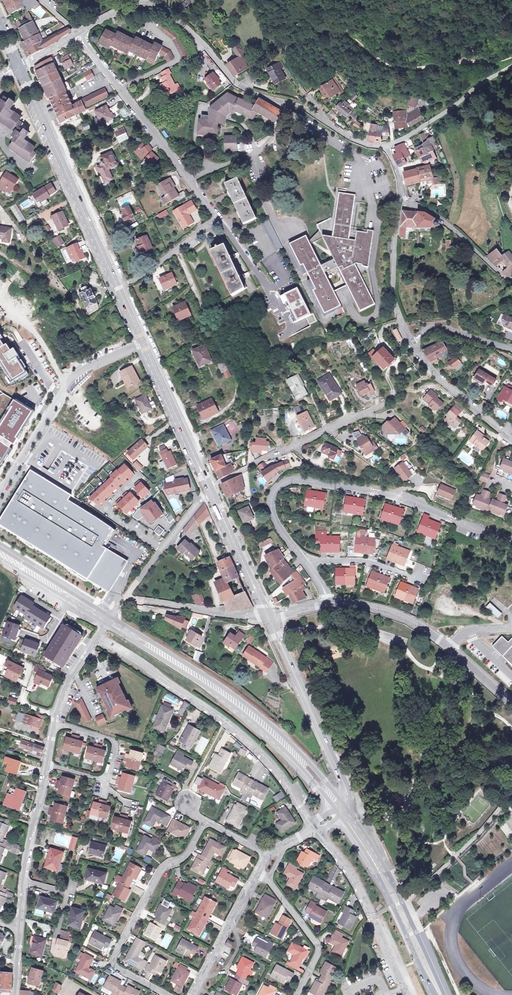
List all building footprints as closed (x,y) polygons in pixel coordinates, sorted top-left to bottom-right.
[(25,6),(22,0),(8,0),(6,1),(7,5),(10,11),(11,14),(25,6)] [(25,6),(28,10),(34,6),(39,3),(36,0),(22,0),(25,6)] [(194,0),(191,0),(181,8),(183,11),(195,1),(194,0)] [(478,19),(473,22),(478,29),(483,26),(478,19)] [(37,33),(32,22),(31,23),(27,25),(23,27),(20,29),(27,41),(34,37),(33,35),(37,33)] [(69,28),(49,38),(43,41),(38,44),(26,50),(29,57),(35,53),(41,50),(46,47),(47,47),(53,43),(61,37),(68,33),(71,30),(71,29),(69,28)] [(155,45),(153,47),(137,38),(135,41),(118,32),(116,36),(107,30),(100,42),(104,44),(103,45),(110,49),(111,45),(114,47),(115,46),(122,50),(122,51),(128,54),(130,52),(132,53),(133,52),(137,54),(141,56),(140,57),(146,61),(149,62),(150,61),(154,63),(158,55),(162,49),(155,45)] [(45,31),(34,37),(27,41),(23,43),(25,48),(26,50),(38,44),(43,41),(49,38),(45,31)] [(499,40),(497,36),(484,41),(485,45),(499,40)] [(483,46),(482,41),(468,46),(470,50),(483,46)] [(248,68),(242,58),(245,56),(239,47),(233,51),(239,59),(228,66),(236,77),(248,68)] [(170,53),(162,49),(158,55),(165,58),(167,64),(174,61),(170,53)] [(34,68),(36,72),(53,64),(51,59),(34,68)] [(56,72),(53,64),(36,72),(40,80),(56,72)] [(277,84),(286,80),(278,66),(269,70),(277,84)] [(167,92),(169,97),(180,90),(178,85),(176,86),(170,76),(172,75),(169,70),(163,73),(165,78),(163,80),(166,85),(162,87),(165,93),(167,92)] [(90,71),(83,74),(87,82),(94,78),(90,71)] [(49,100),(66,92),(62,84),(57,72),(56,72),(40,80),(45,90),(45,91),(49,100)] [(215,75),(206,82),(210,85),(209,86),(214,93),(222,86),(219,83),(220,82),(215,75)] [(256,75),(251,78),(254,83),(259,81),(256,75)] [(331,81),(323,87),(329,96),(330,99),(339,93),(340,95),(343,93),(334,80),(331,82),(331,81)] [(329,96),(323,87),(319,89),(326,98),(329,96)] [(90,96),(93,103),(107,96),(104,89),(90,96)] [(66,92),(49,100),(51,104),(53,104),(54,106),(54,107),(53,107),(55,111),(56,111),(57,112),(57,113),(57,115),(58,118),(74,110),(72,106),(66,92)] [(206,137),(209,134),(217,135),(219,124),(227,125),(227,119),(228,116),(230,114),(241,119),(242,116),(255,122),(259,114),(276,124),(282,113),(260,100),(259,102),(257,106),(229,94),(211,108),(210,122),(200,121),(198,136),(206,137)] [(354,97),(352,99),(351,100),(354,103),(359,97),(356,94),(354,97)] [(93,103),(90,96),(80,101),(80,102),(83,106),(84,109),(86,108),(86,107),(93,103)] [(417,96),(409,96),(408,105),(416,105),(417,96)] [(10,101),(6,98),(0,106),(4,109),(1,114),(0,113),(0,118),(1,119),(1,120),(8,125),(9,124),(15,127),(14,129),(18,131),(15,136),(18,138),(15,143),(14,143),(12,147),(15,149),(15,150),(23,156),(24,154),(29,157),(28,158),(31,160),(37,153),(34,151),(36,147),(32,144),(31,145),(28,143),(29,142),(27,141),(25,139),(30,133),(25,130),(24,131),(20,128),(23,123),(19,121),(22,117),(19,115),(18,117),(14,114),(16,112),(14,111),(12,109),(16,103),(11,100),(10,101)] [(350,100),(347,103),(354,109),(357,106),(354,103),(351,100),(350,100)] [(350,117),(355,122),(359,118),(353,113),(356,111),(354,109),(347,103),(345,101),(338,109),(349,119),(350,117)] [(78,108),(81,115),(88,111),(86,108),(84,109),(83,106),(78,108)] [(78,108),(74,110),(58,118),(61,124),(81,115),(78,108)] [(108,108),(96,114),(103,127),(115,121),(108,108)] [(409,122),(407,123),(408,127),(417,121),(417,120),(422,117),(417,108),(413,111),(407,114),(409,118),(407,120),(409,122)] [(333,111),(329,116),(335,120),(338,116),(333,111)] [(404,111),(394,112),(396,129),(406,127),(404,111)] [(381,127),(376,126),(375,137),(370,136),(368,142),(374,143),(380,143),(381,127)] [(113,136),(115,141),(126,136),(124,131),(113,136)] [(126,136),(115,141),(117,145),(117,147),(129,142),(126,136)] [(227,153),(238,153),(237,139),(225,139),(225,148),(227,148),(227,153)] [(399,168),(406,164),(404,160),(410,157),(404,144),(395,148),(397,155),(394,157),(399,168)] [(135,152),(141,160),(145,157),(147,159),(145,161),(151,168),(158,160),(151,153),(152,151),(149,146),(145,149),(143,145),(135,152)] [(433,152),(429,146),(423,148),(422,146),(416,150),(420,159),(423,157),(433,152)] [(437,161),(433,152),(423,157),(425,163),(427,163),(428,165),(418,168),(419,171),(428,168),(431,181),(428,182),(429,186),(435,184),(436,184),(430,166),(431,166),(430,162),(432,160),(434,163),(437,161)] [(109,172),(118,168),(117,164),(119,163),(117,159),(115,159),(113,155),(105,158),(105,157),(101,159),(103,164),(101,168),(98,170),(100,176),(102,175),(106,185),(113,182),(109,172)] [(432,166),(431,166),(430,166),(436,184),(435,184),(436,187),(441,185),(440,179),(436,180),(432,166)] [(419,185),(428,182),(431,181),(428,168),(419,171),(416,172),(419,185)] [(407,189),(419,185),(416,172),(404,175),(407,189)] [(7,173),(0,183),(0,188),(6,191),(7,189),(10,191),(17,179),(7,173)] [(167,206),(175,201),(177,205),(187,199),(184,192),(178,196),(176,192),(174,192),(173,191),(173,190),(175,189),(170,180),(161,186),(165,193),(166,193),(168,196),(165,198),(166,199),(163,201),(167,206)] [(226,186),(244,226),(257,220),(238,180),(226,186)] [(56,190),(51,183),(31,195),(35,201),(40,198),(44,205),(49,202),(47,198),(50,196),(49,194),(56,190)] [(306,237),(289,245),(290,246),(304,276),(307,275),(310,281),(307,283),(324,316),(340,308),(324,274),(337,268),(351,298),(356,296),(362,308),(357,310),(359,313),(374,306),(371,300),(369,300),(368,298),(370,298),(354,266),(356,265),(359,266),(359,264),(361,264),(361,266),(361,268),(368,269),(373,233),(367,232),(367,235),(356,233),(355,242),(354,248),(348,247),(349,241),(354,206),(352,206),(352,204),(354,204),(355,197),(339,194),(335,219),(337,219),(336,222),(335,222),(332,239),(322,237),(333,261),(320,267),(306,237)] [(20,223),(26,219),(16,202),(10,206),(20,223)] [(191,202),(188,204),(193,213),(196,211),(191,202)] [(188,204),(174,213),(181,224),(183,225),(185,224),(187,228),(194,224),(190,218),(188,218),(189,216),(193,213),(188,204)] [(125,216),(123,217),(127,225),(136,221),(129,207),(122,210),(123,212),(125,216)] [(59,229),(68,225),(62,212),(53,216),(59,229)] [(403,214),(401,229),(407,229),(407,233),(413,233),(413,227),(419,227),(434,228),(434,227),(438,227),(438,224),(435,222),(424,215),(403,214)] [(263,223),(277,253),(283,249),(269,220),(263,223)] [(0,226),(0,237),(2,237),(1,240),(8,241),(11,228),(0,226)] [(58,246),(64,242),(60,234),(53,239),(58,246)] [(143,254),(153,250),(151,247),(154,246),(151,239),(149,241),(147,237),(137,242),(139,245),(136,246),(139,253),(141,251),(143,254)] [(84,249),(81,241),(66,247),(71,258),(74,256),(76,260),(85,256),(82,249),(84,249)] [(304,276),(290,246),(289,247),(303,276),(304,276)] [(242,278),(239,270),(236,271),(232,263),(235,261),(234,259),(233,256),(230,258),(225,247),(212,252),(233,297),(246,290),(247,288),(242,278)] [(42,256),(44,255),(38,248),(36,249),(42,256)] [(509,277),(511,274),(511,258),(508,253),(505,255),(502,251),(499,254),(496,250),(488,258),(496,265),(502,259),(509,266),(502,272),(507,276),(509,277)] [(172,274),(160,280),(166,291),(177,285),(172,274)] [(324,316),(307,283),(306,283),(323,318),(341,310),(340,308),(324,316)] [(82,292),(79,293),(88,313),(99,308),(94,297),(95,296),(90,287),(88,289),(86,285),(80,288),(82,292)] [(0,286),(0,304),(9,294),(0,286)] [(297,290),(281,297),(287,309),(289,308),(290,309),(291,311),(289,313),(294,324),(305,319),(309,326),(316,323),(312,315),(310,316),(297,290)] [(356,296),(351,298),(357,310),(362,308),(356,296)] [(198,310),(193,297),(178,304),(190,332),(205,326),(202,317),(203,317),(200,309),(198,310)] [(511,331),(511,319),(504,316),(501,323),(504,328),(506,329),(511,331)] [(208,332),(205,326),(190,332),(203,360),(218,354),(212,340),(213,340),(210,332),(208,332)] [(432,347),(438,358),(448,351),(443,342),(441,339),(437,341),(438,344),(432,347)] [(4,344),(0,347),(0,362),(12,380),(26,372),(23,367),(26,366),(23,362),(21,358),(18,360),(16,356),(18,355),(14,347),(10,349),(6,343),(4,344)] [(432,361),(438,358),(432,347),(431,347),(424,351),(432,361)] [(393,359),(383,348),(372,358),(383,369),(393,359)] [(457,358),(449,363),(455,368),(462,362),(457,358)] [(497,374),(499,370),(486,364),(484,367),(497,374)] [(127,378),(130,384),(137,381),(130,366),(118,371),(123,381),(127,378)] [(487,380),(494,385),(498,379),(481,369),(476,378),(485,384),(487,380)] [(330,401),(341,393),(329,374),(319,381),(327,394),(326,395),(330,401)] [(306,394),(301,383),(302,382),(299,375),(290,379),(294,387),(292,388),(297,398),(306,394)] [(371,394),(375,391),(371,384),(367,387),(364,382),(357,386),(363,396),(370,391),(371,394)] [(204,392),(200,384),(185,390),(198,419),(213,412),(207,398),(208,397),(206,391),(204,392)] [(508,388),(506,387),(499,400),(503,403),(505,399),(511,404),(511,391),(508,388)] [(428,398),(426,401),(429,404),(428,405),(434,410),(438,409),(443,403),(436,397),(437,395),(430,389),(424,396),(428,398)] [(14,399),(4,393),(0,394),(0,425),(12,407),(10,406),(14,399)] [(139,413),(149,408),(146,403),(142,394),(133,399),(139,413)] [(0,425),(0,435),(14,444),(16,441),(14,440),(27,420),(28,421),(34,411),(14,399),(10,406),(12,407),(0,425)] [(451,424),(454,426),(456,423),(458,424),(461,420),(456,416),(461,411),(455,406),(447,414),(449,416),(446,420),(446,424),(451,424)] [(297,418),(304,432),(314,427),(306,413),(305,414),(301,407),(293,408),(298,417),(297,418)] [(389,422),(385,427),(385,430),(383,430),(383,434),(388,438),(388,434),(399,434),(399,433),(400,433),(402,431),(408,436),(411,432),(397,418),(393,421),(394,423),(392,425),(389,422)] [(220,444),(229,440),(223,426),(212,432),(215,438),(217,437),(220,444)] [(490,440),(483,436),(485,434),(478,429),(471,440),(484,449),(490,440)] [(368,455),(377,450),(373,444),(369,437),(368,438),(366,435),(364,435),(361,431),(355,433),(357,437),(358,438),(359,438),(365,447),(364,448),(368,455)] [(12,448),(14,444),(0,435),(0,440),(12,448)] [(132,458),(146,445),(140,438),(126,452),(127,453),(132,458)] [(7,453),(8,454),(12,448),(0,440),(0,464),(7,453)] [(259,446),(256,446),(256,453),(260,453),(260,455),(265,455),(265,451),(270,451),(270,445),(268,445),(268,442),(265,442),(265,441),(259,441),(259,446)] [(332,459),(335,461),(337,462),(339,456),(338,456),(340,450),(329,446),(325,455),(333,458),(332,459)] [(147,448),(139,454),(141,456),(149,450),(147,448)] [(159,451),(167,468),(176,464),(170,451),(167,453),(167,451),(165,448),(160,450),(159,451)] [(212,461),(216,471),(231,464),(233,463),(231,459),(228,461),(224,463),(221,456),(212,461)] [(503,469),(511,473),(511,462),(507,459),(503,469)] [(409,460),(397,468),(406,481),(413,476),(418,472),(409,460)] [(272,467),(264,472),(266,476),(267,475),(270,480),(279,471),(291,466),(288,461),(272,467)] [(122,463),(116,469),(124,477),(126,475),(127,474),(129,475),(132,472),(127,468),(122,463)] [(264,463),(259,466),(262,471),(269,467),(266,463),(264,463)] [(235,470),(231,464),(216,471),(220,479),(230,474),(229,472),(235,470)] [(115,468),(108,475),(109,476),(116,483),(119,481),(120,480),(120,481),(121,480),(123,482),(126,479),(124,477),(116,469),(115,468)] [(31,469),(0,520),(0,524),(89,578),(108,547),(103,544),(114,527),(73,501),(76,496),(74,495),(31,469)] [(503,469),(501,469),(499,476),(511,481),(511,473),(503,469)] [(165,476),(166,481),(174,480),(172,473),(165,476)] [(244,488),(241,474),(234,478),(221,484),(227,497),(244,488)] [(485,474),(482,481),(485,481),(489,483),(491,476),(485,474)] [(109,476),(102,483),(109,491),(112,488),(113,487),(113,488),(114,487),(116,489),(119,486),(116,483),(109,476)] [(166,481),(164,482),(166,492),(188,488),(186,478),(174,480),(166,481)] [(143,484),(137,479),(134,482),(136,483),(135,484),(135,485),(133,487),(136,490),(142,495),(148,489),(143,484)] [(102,483),(95,490),(102,498),(105,495),(106,494),(106,495),(107,494),(109,496),(112,493),(109,491),(102,483)] [(457,491),(444,485),(440,494),(453,500),(457,491)] [(95,490),(88,498),(90,499),(96,504),(98,502),(99,501),(99,502),(100,501),(102,503),(105,500),(102,498),(95,490)] [(124,492),(121,495),(123,497),(132,506),(138,500),(132,494),(129,491),(127,493),(126,493),(126,494),(124,492)] [(313,512),(314,506),(316,492),(306,491),(304,507),(308,507),(308,511),(313,512)] [(486,491),(483,497),(490,500),(492,493),(486,491)] [(325,493),(316,492),(314,506),(318,507),(318,508),(323,509),(325,493)] [(502,494),(499,501),(506,505),(509,497),(502,494)] [(490,500),(483,497),(478,495),(475,505),(491,512),(491,510),(506,516),(510,506),(506,505),(499,501),(495,500),(495,502),(490,500)] [(347,511),(353,512),(355,498),(346,496),(343,513),(347,513),(347,511)] [(118,498),(115,501),(122,508),(125,512),(132,506),(123,497),(121,499),(120,499),(120,500),(118,498)] [(148,520),(161,510),(154,501),(153,502),(150,498),(146,500),(139,506),(142,510),(141,511),(142,513),(148,520)] [(364,500),(355,498),(353,512),(358,513),(358,514),(362,515),(364,500)] [(198,508),(193,516),(196,524),(209,513),(204,502),(198,508)] [(383,518),(390,520),(394,507),(384,504),(379,519),(383,520),(383,518)] [(142,510),(139,506),(137,507),(135,510),(132,515),(137,519),(140,515),(139,515),(142,513),(141,511),(142,510)] [(248,507),(238,512),(244,523),(253,518),(248,507)] [(403,510),(394,507),(390,520),(394,522),(393,523),(399,525),(403,510)] [(173,515),(170,509),(164,515),(167,517),(166,518),(169,520),(173,515)] [(422,532),(427,534),(432,520),(428,519),(429,515),(424,513),(423,517),(417,532),(421,534),(422,532)] [(189,520),(182,529),(184,531),(188,534),(196,524),(193,516),(189,520)] [(441,524),(432,520),(427,534),(432,536),(431,537),(436,539),(441,524)] [(158,523),(153,529),(154,529),(159,533),(164,527),(158,523)] [(326,552),(329,552),(330,535),(325,535),(325,532),(315,532),(315,539),(320,539),(320,551),(326,551),(326,552)] [(330,535),(329,552),(335,553),(335,551),(339,551),(339,536),(330,535)] [(360,554),(364,554),(366,537),(356,536),(354,551),(360,552),(360,554)] [(261,547),(274,541),(271,537),(259,543),(261,547)] [(366,537),(364,554),(368,555),(368,553),(374,553),(376,538),(366,537)] [(191,559),(199,551),(190,543),(189,544),(184,539),(176,547),(182,553),(184,551),(191,559)] [(390,561),(395,562),(401,546),(392,543),(387,558),(391,559),(390,561)] [(401,546),(395,562),(401,565),(402,563),(405,564),(411,550),(401,546)] [(127,558),(108,547),(89,578),(111,591),(129,560),(127,558)] [(281,582),(293,571),(284,558),(285,557),(279,549),(265,556),(272,568),(271,569),(281,582)] [(217,562),(218,563),(221,570),(232,565),(228,557),(217,562)] [(217,585),(226,581),(237,576),(236,574),(232,565),(221,570),(218,563),(215,565),(219,574),(222,573),(224,578),(223,578),(222,577),(220,578),(221,580),(216,582),(217,585)] [(339,582),(345,582),(345,569),(335,569),(335,584),(339,584),(339,582)] [(354,569),(345,569),(345,582),(350,582),(350,584),(354,584),(354,569)] [(292,575),(295,580),(301,577),(296,571),(292,575)] [(372,586),(376,588),(380,575),(371,571),(366,586),(371,587),(372,586)] [(390,578),(380,575),(376,588),(381,589),(380,591),(384,592),(390,578)] [(289,594),(289,593),(302,585),(306,583),(301,577),(295,580),(285,586),(289,594)] [(224,600),(233,596),(226,581),(217,585),(224,600)] [(400,596),(405,598),(409,585),(401,582),(395,597),(399,598),(400,596)] [(306,583),(302,585),(304,589),(302,590),(304,594),(311,590),(306,583)] [(304,589),(302,585),(289,593),(293,602),(305,596),(304,594),(302,590),(304,589)] [(419,589),(409,585),(405,598),(410,600),(409,602),(413,603),(419,589)] [(196,593),(201,605),(207,606),(200,591),(196,593)] [(233,596),(224,600),(225,604),(227,610),(235,609),(252,606),(245,591),(233,596)] [(499,592),(495,598),(503,604),(508,609),(511,604),(507,599),(499,592)] [(196,604),(201,605),(196,593),(192,594),(196,604)] [(20,595),(13,607),(25,614),(24,617),(43,628),(50,616),(46,614),(40,610),(35,607),(32,605),(33,603),(29,601),(24,597),(20,595)] [(502,614),(490,603),(486,607),(498,618),(502,614)] [(182,627),(184,620),(185,618),(181,617),(180,619),(173,616),(167,615),(165,619),(181,628),(182,627)] [(7,621),(2,635),(14,639),(15,638),(15,636),(17,636),(19,630),(18,629),(18,627),(19,625),(7,621)] [(48,654),(45,659),(53,664),(59,667),(62,661),(68,660),(67,656),(69,655),(71,652),(69,650),(71,647),(76,646),(75,641),(76,638),(81,637),(80,632),(67,623),(61,625),(63,630),(60,634),(55,635),(56,641),(52,648),(47,649),(48,654)] [(188,634),(189,635),(192,629),(196,631),(197,630),(192,627),(188,634)] [(186,640),(195,645),(202,635),(198,633),(196,631),(192,629),(189,635),(186,640)] [(230,644),(235,647),(244,634),(238,631),(235,636),(230,633),(223,643),(228,646),(230,644)] [(492,646),(502,656),(511,665),(511,638),(508,642),(502,636),(492,646)] [(25,639),(21,650),(35,655),(39,644),(37,643),(35,642),(36,641),(29,638),(28,640),(27,639),(25,639)] [(266,670),(270,664),(264,660),(265,657),(248,646),(242,655),(249,660),(250,658),(257,662),(256,663),(266,670)] [(193,658),(200,663),(203,652),(195,650),(193,658)] [(502,656),(511,666),(511,665),(502,656)] [(0,673),(0,674),(15,681),(22,668),(6,660),(0,673)] [(47,685),(52,675),(43,671),(44,669),(41,668),(42,665),(35,662),(32,669),(37,672),(33,681),(37,683),(38,681),(47,685)] [(110,717),(131,706),(128,700),(126,701),(115,678),(108,682),(98,687),(108,709),(107,710),(110,717)] [(8,697),(6,703),(14,705),(15,699),(8,697)] [(81,698),(74,702),(84,721),(91,718),(81,698)] [(165,724),(164,723),(165,718),(168,719),(171,711),(168,710),(169,707),(160,704),(153,726),(163,729),(165,724)] [(38,728),(41,719),(34,717),(18,712),(18,713),(13,712),(11,719),(31,725),(38,727),(38,728)] [(102,713),(96,717),(99,723),(105,720),(102,713)] [(190,744),(191,744),(199,728),(189,722),(180,738),(185,741),(190,744)] [(83,741),(83,740),(79,739),(80,734),(73,733),(71,738),(66,736),(63,747),(80,752),(82,744),(83,741)] [(25,748),(26,750),(33,752),(32,754),(37,755),(37,756),(42,757),(44,748),(29,743),(22,741),(20,747),(24,748),(25,748)] [(103,760),(106,750),(101,748),(102,744),(95,742),(93,746),(89,745),(86,755),(103,760)] [(231,752),(223,747),(219,754),(217,753),(210,764),(220,770),(231,752)] [(128,765),(139,769),(144,750),(133,748),(132,752),(127,751),(125,758),(130,759),(128,765)] [(185,760),(189,763),(191,759),(183,754),(176,750),(170,761),(182,767),(183,763),(185,760)] [(13,773),(16,774),(17,768),(14,768),(16,762),(5,759),(3,765),(8,766),(6,773),(13,775),(13,773)] [(119,788),(130,791),(134,775),(124,771),(122,776),(118,775),(116,782),(120,783),(119,788)] [(241,792),(246,795),(252,785),(247,783),(249,777),(238,771),(233,783),(243,788),(241,792)] [(214,795),(214,793),(220,796),(225,787),(209,778),(208,779),(198,774),(194,781),(200,784),(198,786),(214,795)] [(70,795),(72,789),(74,778),(63,775),(61,780),(57,779),(55,787),(58,787),(60,788),(59,790),(58,792),(65,794),(70,795)] [(169,784),(172,779),(164,775),(156,791),(166,797),(172,786),(169,784)] [(252,785),(246,795),(250,797),(253,793),(262,799),(268,788),(257,782),(255,787),(252,785)] [(4,805),(18,810),(24,794),(10,788),(4,805)] [(91,810),(87,809),(86,814),(97,818),(99,813),(107,816),(110,806),(105,804),(106,800),(99,798),(98,803),(94,801),(91,810)] [(52,819),(63,822),(67,805),(56,802),(55,807),(50,806),(48,814),(53,815),(52,819)] [(227,820),(238,826),(247,810),(246,809),(247,806),(239,802),(237,804),(236,803),(227,820)] [(154,805),(146,819),(153,824),(157,817),(167,823),(172,815),(154,805)] [(285,806),(277,810),(283,819),(276,823),(281,830),(294,821),(285,806)] [(123,830),(128,831),(131,820),(126,818),(127,814),(120,812),(119,817),(115,816),(112,826),(113,826),(118,828),(123,830)] [(190,826),(173,817),(169,824),(170,825),(168,829),(184,837),(190,826)] [(15,844),(2,839),(5,830),(7,831),(9,826),(0,823),(0,843),(13,848),(15,844)] [(149,846),(155,849),(162,839),(153,834),(151,837),(145,833),(137,848),(145,853),(149,846)] [(91,843),(105,847),(107,841),(92,837),(91,843)] [(205,856),(211,859),(215,852),(222,856),(226,847),(211,839),(203,855),(205,856)] [(13,848),(0,843),(0,862),(2,856),(0,855),(3,847),(12,851),(13,848)] [(105,847),(91,843),(88,853),(103,857),(105,847)] [(62,852),(51,849),(46,866),(58,870),(61,862),(59,861),(62,852)] [(232,861),(245,868),(250,857),(237,850),(237,852),(234,850),(230,858),(232,860),(232,861)] [(308,855),(305,854),(301,852),(295,863),(307,869),(313,857),(317,859),(319,854),(311,850),(308,855)] [(214,861),(211,859),(205,856),(203,860),(198,857),(192,868),(203,874),(209,863),(212,864),(214,861)] [(122,877),(130,881),(133,876),(135,878),(141,867),(131,861),(122,877)] [(293,890),(301,875),(294,871),(295,869),(288,865),(282,875),(289,879),(286,886),(293,890)] [(87,870),(85,877),(90,879),(90,880),(103,883),(105,874),(87,870)] [(233,881),(237,883),(239,879),(223,871),(217,882),(229,888),(231,884),(233,881)] [(127,886),(130,881),(122,877),(118,875),(115,880),(119,882),(113,893),(124,899),(130,888),(127,886)] [(321,898),(324,892),(320,890),(322,884),(312,879),(306,890),(321,898)] [(174,893),(178,895),(190,900),(196,887),(191,885),(190,888),(185,885),(179,882),(174,893)] [(327,894),(324,892),(321,898),(334,905),(340,894),(330,889),(327,894)] [(1,904),(3,905),(6,906),(9,898),(6,897),(4,896),(1,904)] [(46,907),(55,909),(57,902),(48,900),(48,898),(41,896),(38,907),(45,909),(46,907)] [(208,912),(211,913),(216,902),(206,897),(197,913),(205,917),(208,912)] [(264,901),(262,900),(255,913),(266,919),(274,901),(266,897),(264,901)] [(165,900),(162,905),(169,908),(171,903),(165,900)] [(310,903),(307,910),(311,912),(310,915),(313,917),(320,920),(320,921),(326,911),(310,903)] [(122,907),(116,904),(115,907),(110,905),(103,918),(113,924),(122,907)] [(167,926),(169,922),(166,920),(172,910),(169,908),(162,905),(161,904),(155,915),(158,916),(160,917),(158,921),(167,926)] [(85,910),(72,907),(69,923),(79,926),(81,919),(83,920),(85,910)] [(202,922),(205,917),(197,913),(192,910),(191,912),(189,915),(195,918),(189,929),(199,935),(205,924),(205,923),(202,922)] [(352,920),(348,918),(345,916),(347,913),(347,912),(346,911),(344,910),(343,911),(341,910),(339,913),(342,914),(335,926),(346,932),(352,920)] [(279,926),(276,924),(274,923),(268,934),(279,940),(290,920),(280,915),(278,920),(281,922),(279,926)] [(151,923),(145,933),(156,939),(162,929),(165,930),(167,926),(158,921),(156,925),(154,924),(151,923)] [(65,930),(65,936),(71,938),(73,932),(65,930)] [(105,941),(109,943),(111,939),(95,930),(90,941),(102,948),(102,947),(105,941)] [(45,938),(36,936),(34,942),(33,941),(31,951),(41,954),(45,938)] [(58,953),(68,956),(72,942),(73,943),(74,939),(71,938),(65,936),(63,940),(62,940),(58,953)] [(336,939),(331,936),(326,945),(333,948),(330,955),(338,959),(345,944),(339,941),(340,937),(338,936),(336,939)] [(137,957),(140,953),(146,941),(138,937),(126,960),(140,968),(144,960),(142,959),(137,957)] [(193,950),(196,952),(198,948),(183,940),(177,950),(189,957),(191,953),(193,950)] [(254,946),(253,949),(250,953),(263,960),(269,949),(252,940),(250,944),(254,946)] [(224,946),(230,950),(232,945),(227,941),(224,946)] [(297,965),(299,966),(307,951),(293,943),(288,951),(294,955),(289,965),(295,969),(297,965)] [(75,972),(90,979),(94,971),(87,967),(92,958),(84,954),(84,955),(81,953),(78,959),(80,961),(75,972)] [(154,969),(157,971),(160,973),(167,962),(156,956),(151,965),(148,963),(145,970),(152,973),(154,969)] [(236,972),(234,977),(242,981),(245,977),(248,979),(252,973),(248,970),(250,966),(240,960),(234,971),(236,972)] [(321,977),(320,981),(327,984),(328,981),(335,969),(324,963),(318,975),(319,975),(321,977)] [(286,974),(290,977),(292,973),(276,964),(271,975),(283,981),(285,977),(286,974)] [(172,980),(181,986),(188,972),(186,971),(188,968),(181,965),(180,967),(179,966),(172,980)] [(39,978),(41,978),(43,972),(32,968),(27,983),(38,987),(39,982),(38,982),(39,978)] [(10,990),(11,974),(0,973),(0,989),(10,990)] [(122,989),(118,986),(119,984),(121,982),(110,976),(104,986),(114,992),(112,994),(119,994),(122,989)] [(234,977),(231,983),(228,981),(223,992),(228,994),(234,994),(240,985),(245,988),(247,984),(242,981),(234,977)] [(315,983),(313,982),(308,993),(312,994),(322,994),(325,989),(328,991),(331,986),(327,984),(320,981),(318,985),(315,983)] [(51,990),(57,993),(60,986),(55,983),(51,990)] [(275,990),(264,985),(259,994),(272,994),(275,990)] [(119,994),(138,994),(140,992),(129,986),(127,989),(126,991),(122,989),(119,994)]
